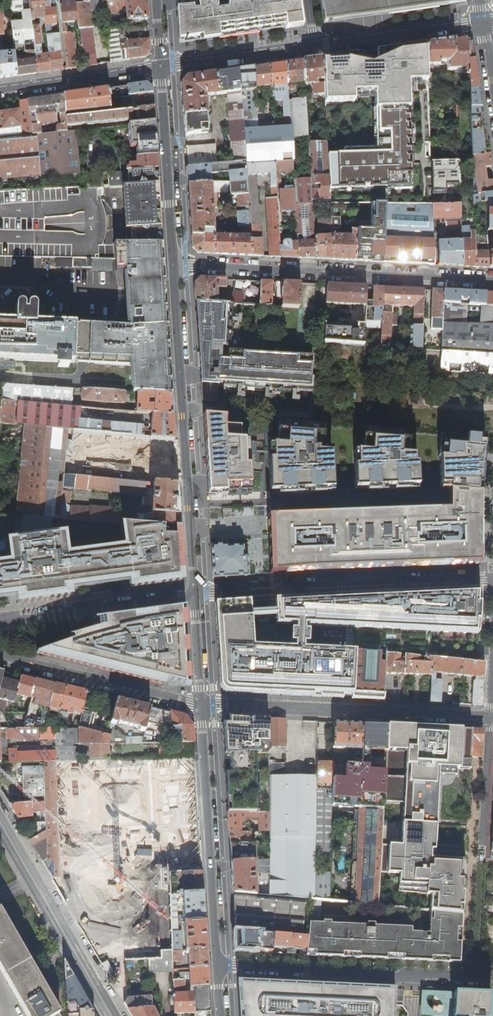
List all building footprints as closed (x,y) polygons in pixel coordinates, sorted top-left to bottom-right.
[(11,12),(21,11),(22,21),(12,22),(14,46),(24,45),(24,42),(34,41),(31,10),(23,11),(22,1),(29,1),(29,0),(9,0),(11,12)] [(29,1),(31,10),(34,41),(37,74),(44,73),(51,72),(49,55),(42,56),(38,27),(36,27),(36,25),(34,25),(33,20),(45,19),(43,3),(43,0),(29,0),(29,1)] [(58,1),(62,29),(65,29),(64,24),(77,22),(74,0),(62,2),(62,0),(58,0),(58,1)] [(74,0),(77,22),(78,30),(91,28),(93,28),(92,18),(104,18),(102,2),(103,2),(103,0),(74,0)] [(148,19),(147,0),(131,0),(126,0),(127,12),(126,12),(124,13),(124,16),(125,17),(127,17),(127,20),(148,19)] [(177,8),(177,16),(179,15),(180,23),(178,23),(179,37),(203,35),(204,40),(224,37),(259,32),(257,17),(262,16),(262,4),(255,5),(255,0),(185,0),(185,7),(177,8)] [(298,26),(296,12),(300,11),(298,0),(272,0),(268,1),(268,0),(255,0),(255,5),(262,4),(262,16),(263,32),(294,27),(298,26)] [(326,22),(355,18),(388,13),(387,0),(323,0),(326,22)] [(388,13),(392,13),(402,11),(401,8),(447,1),(448,5),(466,2),(466,0),(387,0),(388,13)] [(122,12),(121,1),(105,2),(107,14),(122,12)] [(401,8),(402,11),(435,6),(448,5),(447,1),(401,8)] [(57,25),(54,2),(43,3),(45,19),(49,55),(51,72),(58,71),(63,70),(59,35),(51,35),(50,26),(57,25)] [(0,10),(0,79),(14,77),(16,77),(15,62),(14,53),(2,54),(1,36),(4,35),(2,10),(0,10)] [(96,66),(91,28),(78,30),(83,67),(90,66),(96,66)] [(125,30),(128,61),(145,59),(150,53),(149,46),(148,28),(125,30)] [(121,61),(118,30),(107,31),(111,63),(118,62),(121,61)] [(66,34),(66,31),(62,31),(66,70),(74,69),(77,68),(73,35),(70,33),(66,34)] [(203,35),(179,37),(180,44),(204,40),(203,35)] [(465,74),(470,73),(469,40),(466,38),(461,39),(455,39),(456,68),(465,68),(465,74)] [(447,72),(456,71),(456,68),(455,39),(440,42),(427,43),(428,66),(443,65),(443,63),(447,62),(447,72)] [(475,90),(480,89),(476,66),(472,42),(469,40),(470,73),(470,90),(475,90)] [(358,53),(323,58),(325,94),(325,102),(354,102),(354,92),(374,92),(376,149),(343,150),(343,155),(328,155),(328,161),(329,190),(395,188),(395,191),(412,190),(409,83),(428,82),(428,80),(428,66),(427,43),(378,50),(379,61),(373,64),(359,61),(358,53)] [(314,95),(325,94),(323,58),(315,59),(304,61),(305,83),(305,85),(313,84),(314,95)] [(294,84),(305,83),(304,61),(286,63),(288,94),(292,93),(291,90),(294,89),(294,84)] [(274,110),(274,117),(290,116),(288,94),(286,63),(279,64),(270,65),(271,86),(272,101),(282,100),(283,109),(274,110)] [(255,88),(271,86),(270,65),(263,66),(254,68),(255,87),(255,88)] [(250,99),(256,98),(255,88),(255,87),(254,68),(250,68),(239,70),(241,92),(241,98),(245,98),(244,91),(250,90),(250,99)] [(241,92),(239,70),(232,71),(217,73),(220,94),(227,94),(241,92)] [(208,96),(220,94),(217,73),(198,76),(187,77),(182,83),(184,113),(185,135),(189,135),(194,133),(207,132),(207,126),(208,126),(206,107),(209,107),(208,96)] [(291,99),(304,98),(304,85),(305,85),(305,83),(294,84),(294,89),(291,90),(292,93),(288,94),(290,116),(293,162),(293,173),(294,180),(306,179),(306,170),(310,169),(310,162),(309,160),(308,142),(308,135),(294,136),(291,99)] [(135,102),(136,111),(154,109),(154,101),(153,89),(147,84),(129,86),(89,92),(63,96),(65,114),(113,109),(113,106),(110,106),(109,101),(120,99),(120,103),(127,102),(128,101),(128,98),(131,98),(131,101),(133,102),(135,102)] [(271,86),(255,88),(256,98),(256,102),(261,101),(262,112),(257,112),(258,129),(275,128),(274,117),(273,115),(272,101),(271,86)] [(470,90),(471,109),(479,108),(483,108),(480,89),(475,90),(470,90)] [(245,98),(241,98),(244,130),(258,129),(257,112),(256,102),(256,98),(250,99),(250,90),(244,91),(245,98)] [(227,94),(232,162),(246,161),(244,130),(241,98),(241,92),(227,94)] [(67,127),(66,119),(65,114),(63,96),(43,99),(28,101),(33,135),(67,132),(67,127)] [(113,109),(65,114),(66,119),(136,111),(135,102),(133,102),(131,101),(131,98),(128,98),(128,101),(127,102),(120,103),(120,99),(109,101),(110,106),(113,106),(113,109)] [(304,98),(291,99),(294,136),(308,135),(306,98),(305,99),(304,98)] [(22,136),(33,135),(28,101),(19,102),(19,111),(0,113),(0,139),(3,138),(2,130),(21,128),(22,136)] [(479,108),(471,109),(472,155),(472,158),(486,155),(490,154),(487,135),(483,108),(479,108)] [(137,121),(138,126),(155,124),(155,115),(154,109),(136,111),(66,119),(67,127),(137,121)] [(290,116),(274,117),(275,128),(258,129),(244,130),(246,161),(246,165),(275,163),(293,162),(290,116)] [(138,126),(128,126),(130,148),(135,147),(136,157),(157,155),(156,137),(155,124),(138,126)] [(2,130),(3,138),(22,136),(21,128),(2,130)] [(0,139),(0,179),(41,176),(41,178),(79,175),(75,137),(68,138),(67,132),(33,135),(22,136),(3,138),(0,139)] [(327,142),(308,142),(309,160),(310,162),(328,161),(328,155),(327,142)] [(215,146),(186,148),(187,165),(197,165),(216,163),(215,146)] [(490,154),(486,155),(472,158),(472,159),(474,169),(479,195),(492,193),(492,181),(487,182),(485,169),(492,168),(490,155),(490,154)] [(127,168),(127,171),(158,169),(158,162),(157,155),(136,157),(137,165),(129,165),(129,167),(127,168)] [(188,176),(188,185),(211,183),(229,184),(229,192),(230,195),(238,194),(248,193),(247,176),(246,165),(246,161),(232,162),(216,163),(197,165),(187,165),(188,176)] [(318,199),(330,199),(329,190),(328,161),(310,162),(310,169),(311,179),(311,185),(317,185),(318,199)] [(280,174),(293,173),(293,162),(275,163),(276,185),(280,185),(280,174)] [(459,162),(431,164),(433,197),(447,196),(446,187),(460,187),(459,162)] [(270,174),(271,187),(276,187),(276,185),(275,163),(246,165),(247,176),(255,175),(270,174)] [(154,185),(159,184),(158,171),(158,169),(127,171),(127,173),(109,175),(110,187),(111,188),(123,188),(124,217),(156,214),(155,201),(156,201),(157,201),(158,200),(159,199),(159,197),(159,196),(159,194),(158,193),(157,192),(156,192),(154,192),(154,185)] [(102,172),(90,173),(91,187),(100,187),(103,187),(102,173),(102,172)] [(102,173),(103,187),(110,187),(109,175),(109,173),(102,173)] [(251,239),(262,239),(260,205),(258,205),(255,175),(247,176),(248,193),(249,206),(249,210),(251,239)] [(311,185),(311,179),(306,179),(294,180),(294,190),(296,211),(296,212),(313,211),(313,204),(312,204),(311,199),(311,186),(311,185)] [(216,235),(215,229),(214,229),(212,192),(211,183),(188,185),(191,222),(193,248),(199,253),(252,256),(251,239),(249,210),(238,211),(238,227),(243,227),(244,230),(246,230),(247,236),(216,235)] [(211,183),(212,192),(229,192),(229,184),(211,183)] [(98,259),(99,247),(101,247),(104,241),(105,237),(105,234),(106,231),(106,230),(106,227),(106,224),(106,221),(106,218),(105,216),(105,213),(104,210),(103,208),(102,205),(101,203),(100,187),(91,187),(80,188),(55,189),(18,191),(4,192),(0,192),(0,257),(98,259)] [(280,190),(281,211),(296,211),(294,190),(280,190)] [(229,192),(212,192),(214,229),(215,229),(216,235),(247,236),(246,230),(244,230),(243,227),(238,227),(238,211),(249,210),(249,206),(239,206),(238,194),(230,195),(229,192)] [(239,206),(249,206),(248,193),(238,194),(239,206)] [(474,196),(474,205),(481,204),(487,204),(487,210),(487,212),(488,232),(492,232),(492,193),(479,195),(474,196)] [(266,198),(268,237),(280,237),(277,198),(271,198),(266,198)] [(357,239),(356,261),(384,263),(384,244),(384,238),(385,205),(371,205),(371,231),(357,230),(357,232),(357,239)] [(432,206),(385,205),(384,238),(398,239),(421,241),(433,242),(433,220),(432,206)] [(433,220),(437,220),(461,219),(460,205),(432,206),(433,220)] [(317,259),(315,236),(313,211),(296,212),(297,234),(299,258),(317,259)] [(161,214),(156,214),(124,217),(125,230),(162,228),(161,214)] [(319,229),(331,229),(331,222),(331,219),(318,220),(319,229)] [(437,234),(461,233),(461,228),(461,219),(437,220),(437,234)] [(336,222),(331,222),(331,229),(331,235),(332,260),(342,261),(356,261),(357,239),(357,232),(357,230),(356,230),(351,230),(351,236),(336,235),(336,222)] [(162,228),(125,230),(125,244),(163,244),(162,228)] [(470,228),(470,240),(461,240),(461,242),(462,267),(471,268),(476,268),(476,253),(475,236),(475,228),(470,228)] [(461,233),(461,240),(470,240),(470,228),(461,228),(461,233)] [(283,242),(283,244),(283,246),(280,246),(281,257),(286,258),(299,258),(297,234),(292,235),(293,238),(294,242),(292,242),(292,241),(290,240),(289,239),(288,239),(286,239),(285,240),(284,241),(283,242)] [(331,235),(315,236),(317,259),(323,260),(332,260),(331,235)] [(476,253),(488,253),(487,236),(475,236),(476,253)] [(268,237),(269,257),(281,257),(280,246),(280,237),(268,237)] [(398,264),(398,239),(384,238),(384,244),(384,263),(391,263),(398,264)] [(263,256),(262,239),(251,239),(252,256),(263,256)] [(421,241),(398,239),(398,264),(415,265),(421,265),(421,241)] [(433,242),(421,241),(421,265),(434,266),(433,242)] [(437,243),(438,266),(448,266),(462,267),(461,242),(442,243),(442,241),(438,241),(439,243),(437,243)] [(56,362),(56,367),(59,367),(67,368),(70,368),(70,363),(74,363),(74,362),(133,359),(135,393),(138,393),(172,395),(171,372),(170,366),(165,366),(162,358),(165,358),(163,326),(168,326),(167,310),(166,301),(165,274),(163,244),(125,244),(117,244),(117,260),(117,271),(125,272),(128,327),(128,334),(75,332),(37,330),(37,324),(38,310),(37,308),(36,307),(35,305),(34,305),(32,305),(31,305),(29,306),(28,306),(28,307),(28,311),(26,312),(26,309),(26,308),(25,307),(24,306),(23,305),(22,305),(20,305),(19,305),(18,306),(17,307),(16,307),(16,321),(15,327),(0,327),(0,360),(56,362)] [(489,253),(488,253),(476,253),(476,268),(484,268),(489,269),(489,253)] [(94,268),(94,260),(59,259),(58,268),(94,268)] [(226,287),(226,279),(212,278),(201,278),(195,283),(196,301),(218,302),(219,290),(222,290),(222,287),(226,287)] [(233,292),(232,303),(243,303),(244,280),(238,280),(234,279),(233,292)] [(244,280),(243,303),(260,304),(261,281),(244,280)] [(272,305),(273,281),(261,281),(260,304),(272,305)] [(283,296),(282,306),(299,307),(301,283),(293,282),(283,282),(277,282),(276,284),(277,287),(277,296),(283,296)] [(367,301),(367,286),(362,286),(357,286),(344,285),(328,284),(327,304),(356,305),(366,305),(367,301)] [(384,305),(385,287),(379,286),(374,286),(373,301),(367,301),(366,305),(366,321),(383,322),(383,313),(384,307),(384,305)] [(411,326),(411,349),(422,350),(424,289),(406,288),(385,287),(384,305),(414,306),(414,326),(411,326)] [(433,290),(432,319),(443,320),(443,303),(444,290),(436,290),(433,290)] [(469,299),(469,305),(481,305),(485,306),(486,292),(465,291),(444,290),(443,303),(460,304),(461,298),(462,298),(463,300),(467,300),(468,299),(469,299)] [(222,293),(222,302),(228,303),(232,303),(233,292),(223,292),(222,293)] [(227,321),(227,313),(228,303),(222,302),(218,302),(196,301),(197,310),(198,332),(226,335),(227,321)] [(460,322),(461,304),(460,304),(443,303),(443,320),(443,321),(460,322)] [(480,323),(481,305),(469,305),(461,304),(460,322),(463,322),(480,323)] [(481,305),(480,323),(492,324),(492,306),(485,306),(481,305)] [(227,313),(227,321),(242,322),(243,314),(227,313)] [(392,315),(392,313),(383,313),(383,322),(382,347),(391,347),(391,338),(392,322),(392,315)] [(443,320),(432,319),(432,330),(442,330),(443,321),(443,320)] [(462,353),(463,322),(460,322),(443,321),(442,330),(442,351),(462,353)] [(462,353),(492,355),(492,324),(480,323),(463,322),(462,353)] [(128,334),(128,327),(37,324),(37,330),(75,332),(128,334)] [(364,345),(365,325),(325,324),(324,342),(364,345)] [(165,366),(170,366),(169,344),(168,326),(163,326),(165,358),(162,358),(165,366)] [(210,344),(222,345),(225,345),(226,335),(198,332),(201,370),(202,388),(203,401),(218,402),(219,384),(238,385),(245,386),(265,387),(271,387),(273,388),(293,389),(301,390),(311,390),(314,356),(229,350),(228,358),(217,357),(218,351),(210,351),(210,344)] [(228,358),(229,350),(222,350),(222,345),(210,344),(210,351),(218,351),(217,357),(228,358)] [(442,351),(441,371),(492,374),(492,355),(462,353),(442,351)] [(72,405),(73,389),(3,384),(2,400),(72,405)] [(245,386),(238,385),(236,398),(244,398),(245,386)] [(271,387),(265,387),(264,399),(272,400),(273,388),(271,387)] [(125,403),(126,392),(125,392),(83,389),(82,401),(125,403)] [(301,390),(293,389),(292,401),(300,402),(301,390)] [(138,393),(137,413),(152,414),(173,416),(173,412),(173,406),(172,395),(138,393)] [(18,402),(2,400),(1,411),(0,418),(0,424),(16,425),(17,413),(18,402)] [(79,418),(80,408),(18,402),(17,413),(79,418)] [(79,421),(79,418),(17,413),(16,425),(24,426),(74,431),(78,431),(79,421)] [(174,419),(173,416),(152,414),(151,432),(147,431),(147,427),(144,427),(79,421),(78,431),(175,439),(174,419)] [(241,418),(204,415),(208,493),(250,492),(249,440),(239,440),(241,418)] [(319,425),(284,422),(282,445),(277,445),(271,444),(272,454),(269,454),(270,488),(281,487),(282,491),(298,490),(310,490),(322,490),(322,486),(333,485),(332,453),(319,452),(321,425),(319,425)] [(319,452),(332,453),(332,449),(323,448),(325,425),(321,425),(319,452)] [(24,426),(16,517),(52,519),(60,520),(61,503),(64,475),(66,453),(68,453),(69,442),(73,442),(74,431),(24,426)] [(406,432),(369,429),(367,452),(363,452),(357,451),(357,466),(355,466),(356,485),(367,484),(367,488),(407,487),(407,483),(418,483),(418,464),(417,456),(415,456),(409,455),(405,455),(406,432)] [(66,453),(64,475),(178,485),(175,439),(78,431),(74,431),(73,442),(69,442),(68,453),(66,453)] [(483,466),(486,438),(445,435),(443,458),(440,457),(441,485),(450,486),(449,491),(481,493),(483,466)] [(61,503),(68,504),(69,504),(70,496),(68,493),(75,489),(125,493),(126,494),(145,496),(146,482),(64,475),(61,503)] [(158,520),(158,527),(181,528),(179,507),(178,485),(154,483),(153,494),(150,493),(149,499),(144,498),(144,506),(152,507),(151,514),(145,514),(144,526),(151,526),(151,520),(158,520)] [(271,516),(267,516),(267,518),(271,518),(271,528),(271,536),(272,538),(272,548),(269,548),(269,555),(272,555),(273,557),(273,572),(270,572),(270,573),(382,565),(397,564),(397,567),(480,564),(481,502),(481,493),(449,491),(449,501),(449,510),(428,510),(271,516)] [(70,520),(71,510),(68,510),(68,504),(61,503),(60,520),(70,520)] [(71,510),(70,520),(119,524),(120,509),(90,507),(90,509),(71,507),(71,510)] [(223,509),(223,517),(253,516),(253,508),(223,509)] [(181,528),(158,527),(151,526),(144,526),(140,526),(136,525),(123,524),(123,536),(66,545),(63,535),(51,537),(52,519),(16,517),(15,541),(10,542),(10,548),(6,548),(6,542),(0,543),(0,597),(19,594),(21,604),(70,598),(68,587),(131,578),(133,588),(184,582),(182,554),(181,528)] [(228,545),(212,546),(213,562),(214,578),(238,576),(249,575),(249,574),(247,555),(247,552),(243,552),(243,549),(243,546),(228,547),(228,545)] [(220,687),(226,692),(243,693),(280,695),(319,697),(344,698),(344,694),(353,694),(356,652),(380,654),(386,654),(400,655),(405,656),(420,657),(425,657),(427,657),(427,656),(425,656),(425,653),(427,653),(426,634),(424,635),(424,632),(478,633),(480,589),(409,592),(409,594),(392,595),(392,593),(327,596),(327,598),(311,599),(311,597),(267,600),(268,611),(268,616),(269,624),(288,625),(288,631),(283,631),(282,643),(287,643),(287,649),(245,647),(244,617),(243,612),(243,601),(215,603),(217,631),(218,645),(224,645),(224,647),(218,647),(218,652),(219,658),(225,658),(225,660),(219,660),(219,669),(220,682),(220,687)] [(167,676),(191,684),(185,608),(142,614),(98,620),(99,628),(70,634),(72,637),(36,654),(165,685),(166,680),(167,676)] [(380,663),(380,654),(356,652),(353,694),(352,698),(369,699),(383,700),(385,674),(386,664),(380,663)] [(400,660),(400,655),(386,654),(386,664),(385,674),(404,675),(405,658),(403,658),(402,660),(400,660)] [(419,662),(420,657),(405,656),(405,658),(404,675),(432,676),(434,658),(427,657),(425,657),(424,662),(419,662)] [(474,677),(472,704),(482,705),(483,687),(483,680),(484,663),(477,662),(434,658),(432,676),(430,702),(441,703),(442,681),(435,680),(435,673),(474,677)] [(3,679),(10,681),(12,674),(4,672),(3,679)] [(16,695),(31,699),(35,680),(28,678),(21,676),(19,683),(16,695)] [(10,681),(3,679),(0,690),(0,699),(14,703),(16,695),(19,683),(10,681)] [(49,708),(55,685),(46,682),(35,680),(31,699),(28,713),(24,729),(44,729),(49,708)] [(49,708),(60,711),(61,709),(66,687),(61,686),(55,685),(49,708)] [(68,713),(71,714),(77,690),(72,689),(66,687),(61,709),(68,711),(68,713)] [(74,711),(82,713),(83,712),(87,693),(82,691),(77,690),(71,714),(74,714),(74,711)] [(140,731),(145,733),(146,725),(151,708),(138,705),(117,700),(111,724),(114,725),(120,723),(136,727),(140,731)] [(193,726),(186,717),(171,713),(151,708),(146,725),(150,726),(151,723),(163,726),(173,729),(174,743),(194,743),(194,734),(193,726)] [(68,711),(61,709),(60,711),(56,729),(67,728),(71,714),(68,713),(68,711)] [(92,714),(83,712),(82,713),(78,728),(79,745),(89,745),(109,744),(110,744),(112,737),(88,731),(92,714)] [(0,713),(0,729),(6,729),(24,729),(28,713),(1,713),(0,713)] [(230,758),(269,755),(269,746),(269,719),(232,718),(232,717),(228,717),(223,723),(224,742),(225,758),(230,758)] [(286,746),(286,720),(269,719),(269,746),(286,746)] [(333,748),(362,749),(363,724),(348,723),(334,722),(333,748)] [(120,723),(114,725),(113,730),(126,738),(143,738),(145,733),(140,731),(136,727),(120,723)] [(150,726),(146,725),(145,733),(143,738),(142,744),(152,744),(158,744),(163,726),(151,723),(150,726)] [(350,903),(378,905),(380,873),(381,846),(383,803),(385,771),(368,769),(369,750),(386,751),(388,724),(375,724),(373,724),(363,724),(362,749),(361,758),(361,765),(361,767),(333,765),(332,805),(364,809),(364,812),(359,811),(350,903)] [(433,911),(462,913),(465,860),(434,858),(435,841),(431,841),(432,832),(436,832),(439,774),(457,775),(458,769),(471,770),(472,757),(473,729),(388,724),(386,751),(385,771),(383,803),(404,804),(402,847),(381,846),(380,873),(400,875),(399,893),(432,895),(431,911),(433,911)] [(173,729),(163,726),(158,744),(174,743),(173,729)] [(44,729),(24,729),(6,729),(6,737),(9,740),(56,740),(56,752),(41,752),(40,747),(17,748),(18,750),(9,750),(9,760),(9,763),(35,762),(42,762),(56,762),(74,761),(75,745),(79,745),(78,728),(67,728),(56,729),(44,729)] [(481,758),(484,730),(479,729),(473,729),(472,757),(481,758)] [(113,730),(112,737),(110,744),(124,744),(126,744),(126,738),(113,730)] [(110,760),(109,744),(89,745),(90,760),(110,760)] [(269,755),(230,758),(231,764),(231,774),(225,774),(228,812),(251,812),(269,811),(269,772),(269,759),(269,755)] [(269,772),(283,772),(283,759),(269,759),(269,772)] [(58,804),(56,762),(42,762),(42,768),(44,798),(44,803),(45,814),(46,832),(47,859),(43,862),(49,872),(53,879),(61,879),(58,804)] [(333,763),(317,762),(316,771),(315,900),(321,900),(330,901),(332,805),(333,765),(333,763)] [(41,798),(44,798),(42,768),(35,768),(22,768),(24,798),(41,798)] [(316,771),(283,772),(269,772),(269,799),(269,811),(269,831),(269,843),(269,859),(269,874),(269,895),(291,897),(312,899),(315,900),(316,771)] [(17,792),(3,793),(10,805),(21,804),(20,797),(17,794),(17,792)] [(33,815),(45,814),(44,803),(41,804),(21,804),(10,805),(18,819),(33,817),(33,815)] [(248,822),(251,812),(228,812),(229,822),(230,833),(251,832),(248,822)] [(46,832),(30,841),(37,852),(43,862),(47,859),(46,832)] [(251,843),(251,832),(230,833),(230,839),(230,844),(251,843)] [(251,852),(251,843),(230,844),(231,862),(249,861),(249,852),(251,852)] [(269,859),(254,860),(255,874),(261,874),(269,874),(269,859)] [(232,880),(233,892),(256,894),(255,874),(254,860),(249,861),(231,862),(232,880)] [(184,876),(184,883),(203,883),(202,876),(202,871),(185,872),(181,872),(177,872),(177,876),(184,876)] [(261,874),(261,895),(262,895),(269,895),(269,874),(261,874)] [(178,891),(178,894),(183,894),(203,893),(203,887),(203,883),(184,883),(184,891),(178,891)] [(247,914),(260,915),(262,895),(261,895),(256,894),(233,892),(235,914),(247,914)] [(183,894),(186,922),(205,921),(204,910),(203,893),(183,894)] [(290,918),(291,897),(269,895),(262,895),(260,915),(290,918)] [(307,939),(312,899),(291,897),(290,918),(288,937),(307,939)] [(412,927),(374,925),(374,923),(367,923),(367,925),(330,924),(331,920),(323,920),(323,923),(320,923),(321,900),(315,900),(312,899),(307,939),(306,948),(306,950),(321,951),(324,951),(324,955),(328,955),(328,956),(365,958),(366,953),(368,953),(368,957),(372,957),(372,958),(409,960),(410,955),(414,956),(414,959),(417,959),(417,960),(459,962),(460,952),(462,913),(433,911),(433,919),(430,919),(429,932),(412,932),(412,927)] [(60,1013),(0,907),(0,967),(28,1015),(55,1015),(60,1013)] [(288,937),(290,918),(260,915),(247,914),(235,914),(236,932),(274,936),(288,937)] [(186,922),(187,950),(188,950),(207,950),(206,937),(205,921),(186,922)] [(178,923),(173,923),(173,951),(182,950),(182,931),(178,931),(178,923)] [(259,951),(272,952),(273,945),(274,936),(236,932),(236,940),(237,949),(259,951)] [(273,945),(287,947),(295,947),(306,948),(307,939),(288,937),(274,936),(273,945)] [(183,962),(182,950),(173,951),(174,951),(174,962),(183,962)] [(188,950),(189,969),(208,968),(207,960),(207,950),(188,950)] [(156,972),(174,972),(174,970),(174,962),(174,951),(162,951),(162,959),(156,959),(156,972)] [(64,961),(65,981),(73,976),(69,969),(64,961)] [(115,974),(108,962),(107,962),(102,964),(110,977),(115,974)] [(189,969),(190,988),(209,986),(208,978),(208,968),(189,969)] [(73,976),(65,981),(67,1015),(95,1015),(95,1012),(81,990),(73,976)] [(184,979),(174,980),(175,989),(185,988),(184,979)] [(239,982),(240,995),(241,1015),(395,1015),(396,989),(338,987),(337,992),(320,991),(320,986),(239,982)] [(209,986),(190,988),(191,993),(175,993),(175,1013),(195,1013),(195,1015),(211,1015),(209,986)] [(423,991),(421,1015),(432,1015),(454,1015),(455,992),(423,991)] [(491,994),(455,992),(454,1015),(490,1015),(491,994)] [(128,998),(126,999),(124,1002),(132,1015),(158,1015),(153,1007),(152,996),(128,998)]
